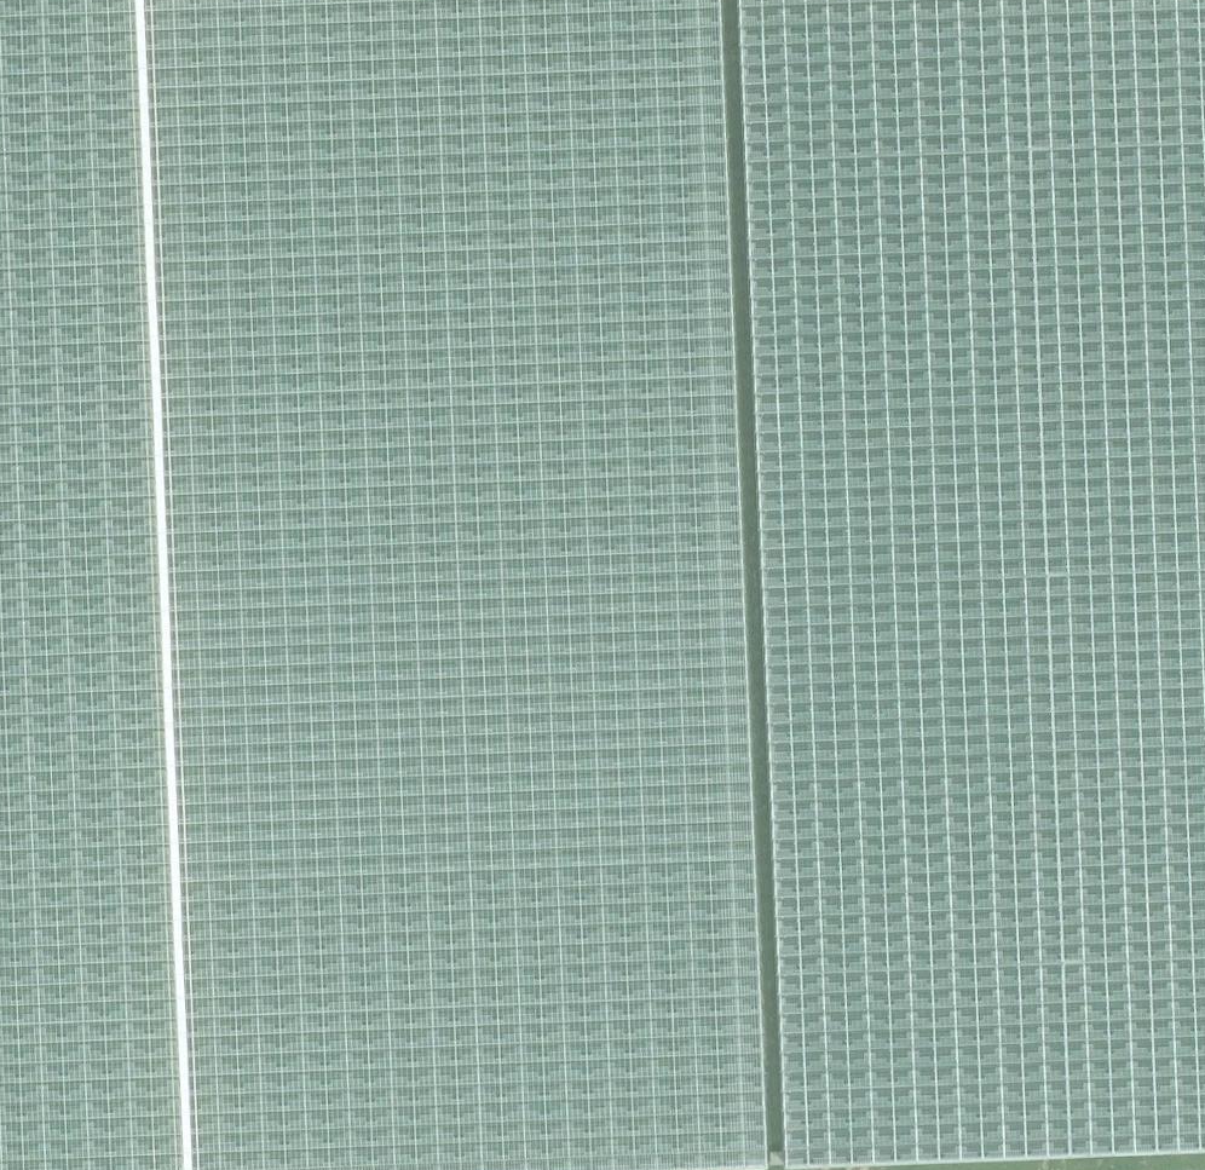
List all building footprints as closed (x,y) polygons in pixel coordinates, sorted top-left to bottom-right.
[(768,1165),(721,0),(0,0),(0,1169),(637,1169),(768,1165)] [(787,1164),(1204,1148),(1204,0),(740,0),(787,1164)]
